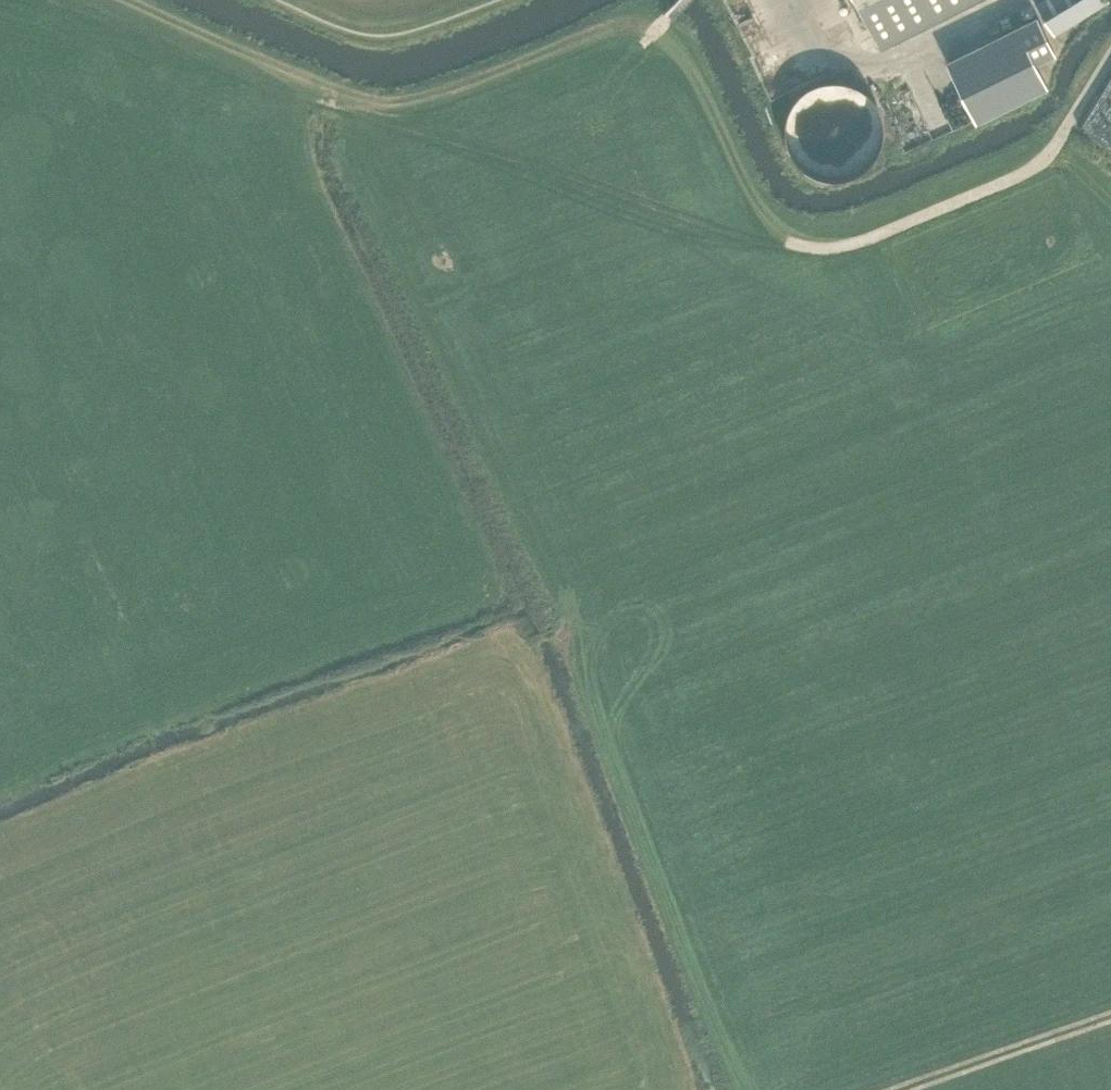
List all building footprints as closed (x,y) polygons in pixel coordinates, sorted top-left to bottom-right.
[(880,48),(975,0),(856,0),(880,48)] [(1034,4),(1052,32),(1103,0),(1040,0),(1034,4)] [(1033,15),(944,59),(972,118),(1042,84),(1031,60),(1050,51),(1033,15)] [(842,78),(834,78),(825,78),(816,81),(808,84),(801,90),(795,96),(790,103),(786,111),(784,120),(783,128),(784,137),(786,146),(787,148),(790,154),(795,161),(801,167),(808,172),(816,176),(825,178),(834,179),(842,178),(851,176),(859,172),(866,167),(873,161),(878,154),(881,146),(884,137),(884,128),(884,120),(881,111),(878,103),(872,96),(866,90),(859,84),(851,81),(842,78)]
